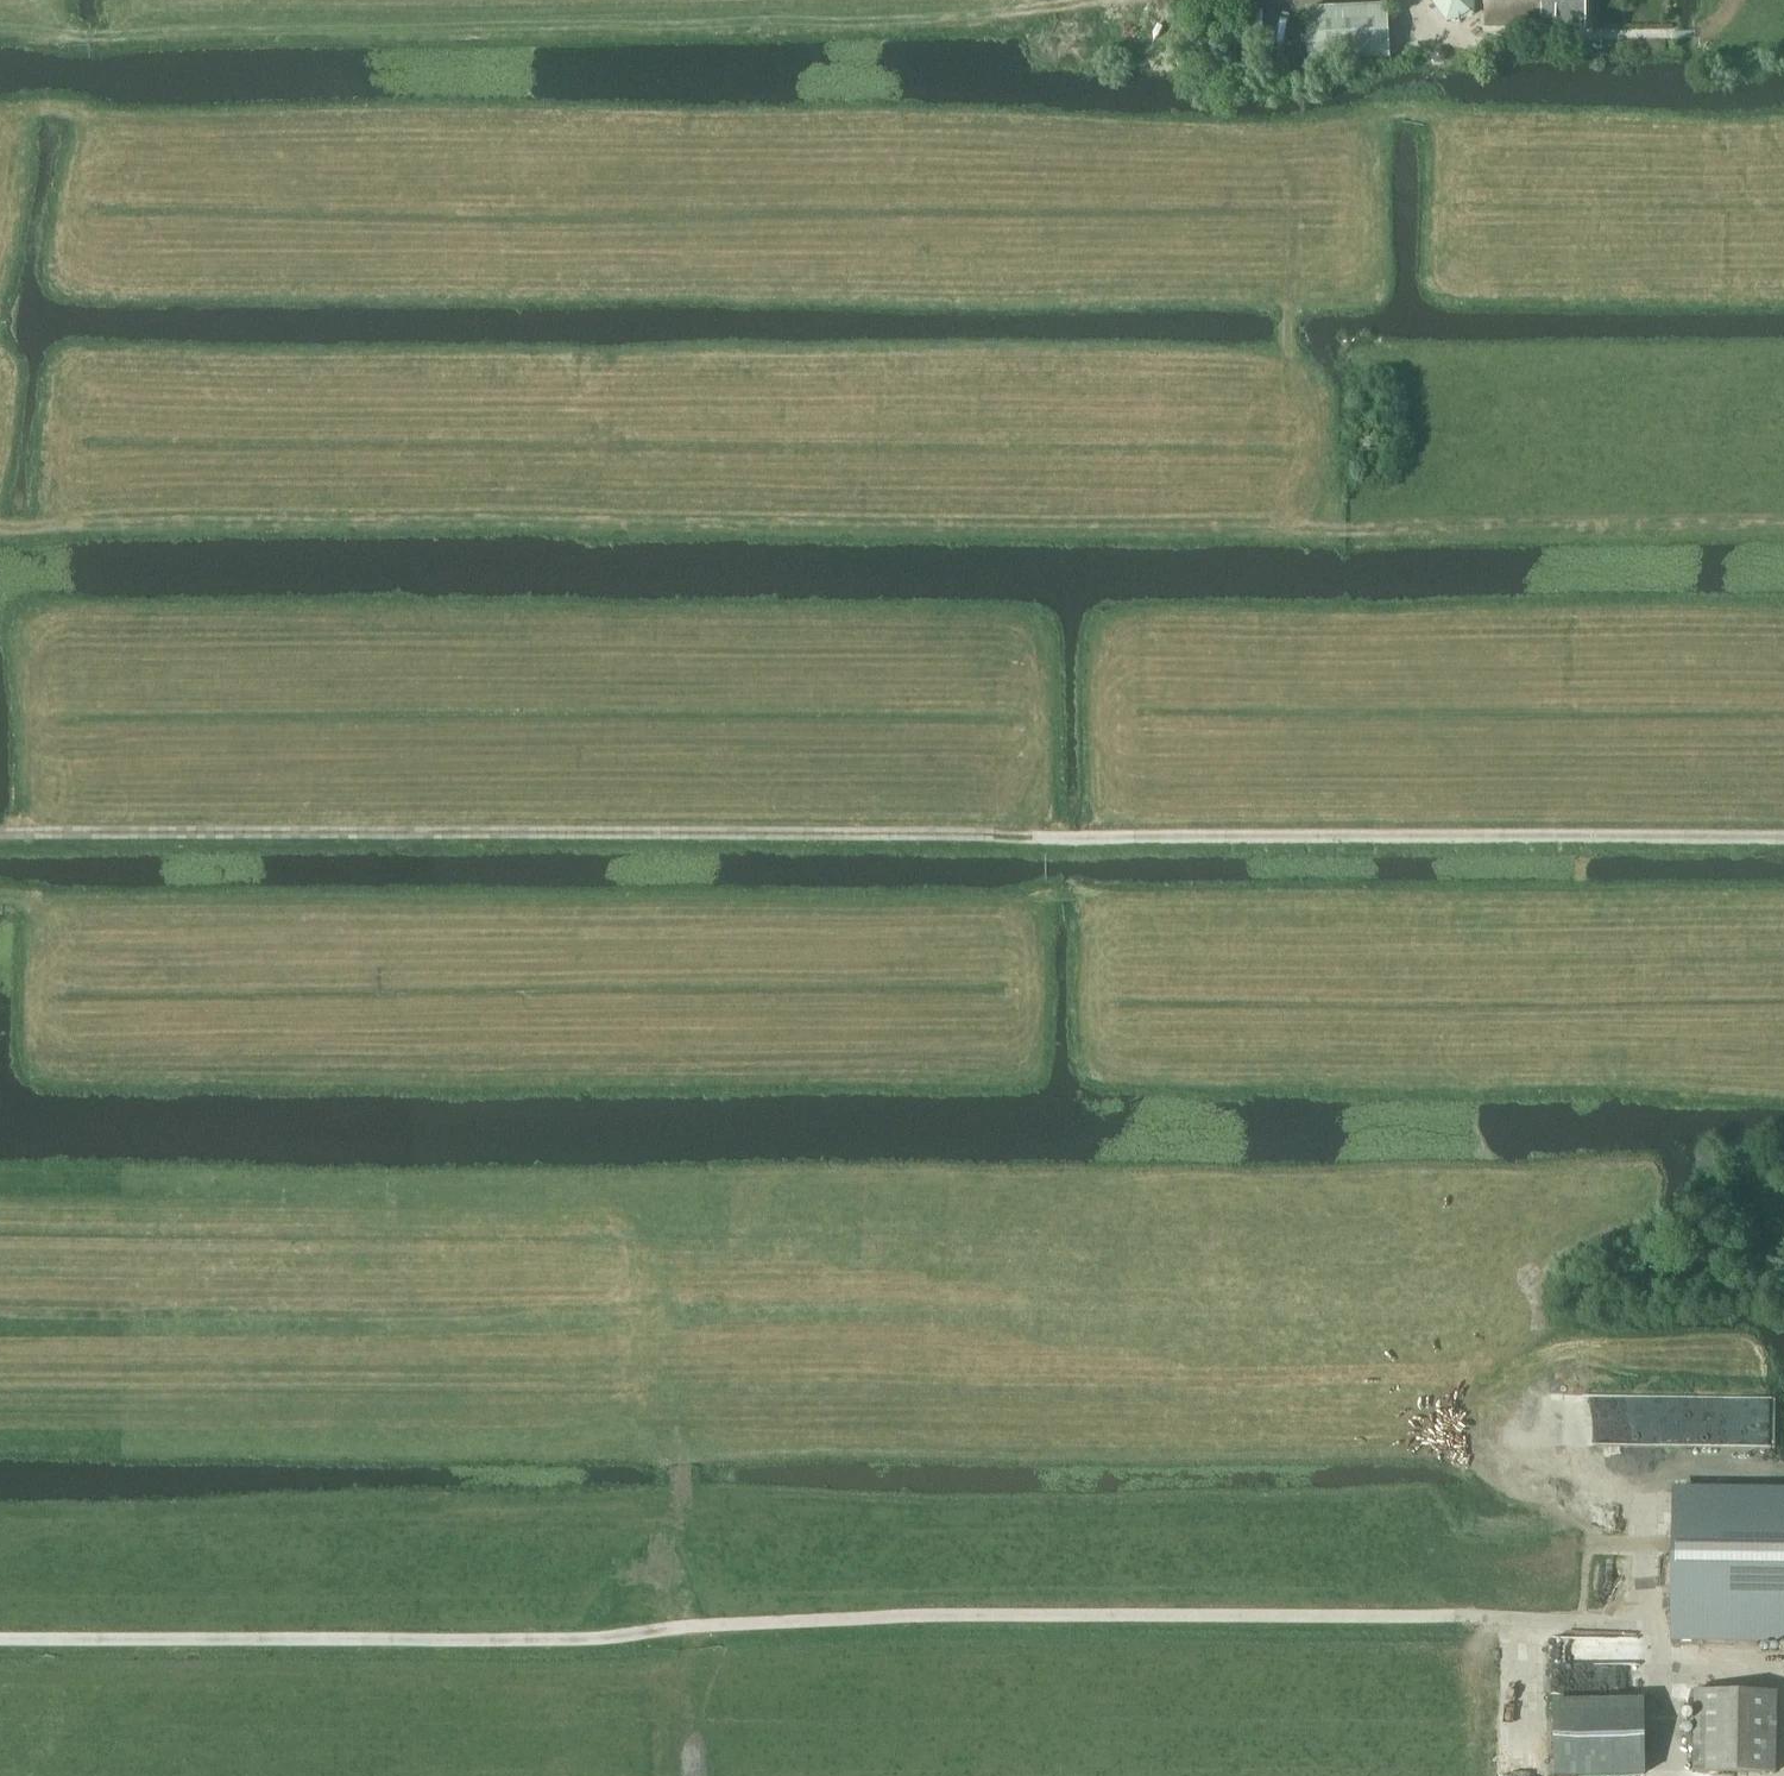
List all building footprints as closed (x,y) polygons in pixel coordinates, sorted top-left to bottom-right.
[(1438,23),(1461,31),(1479,14),(1476,0),(1432,0),(1438,23)] [(1484,27),(1584,29),(1585,0),(1485,0),(1484,27)] [(1350,63),(1390,61),(1387,7),(1304,11),(1306,43),(1307,65),(1350,63)] [(1671,1641),(1783,1643),(1783,1490),(1672,1489),(1673,1565),(1671,1641)]
